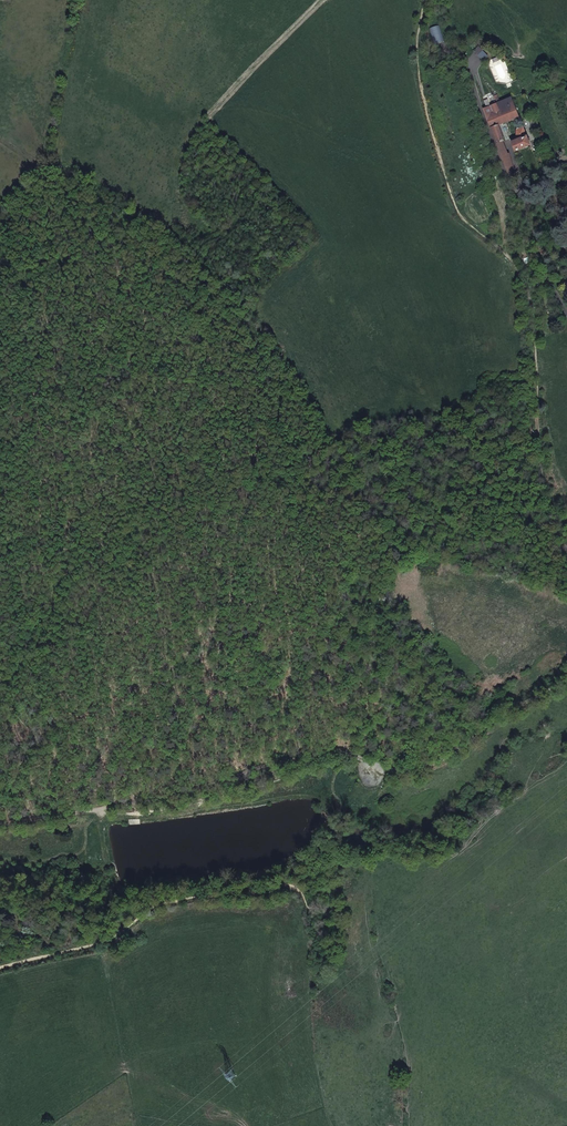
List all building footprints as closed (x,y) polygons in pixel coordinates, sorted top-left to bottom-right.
[(491,128),(501,154),(508,151),(503,139),(504,139),(499,123),(519,115),(512,96),(483,107),(491,128)] [(516,150),(531,144),(522,122),(518,124),(520,128),(519,128),(519,130),(518,133),(519,135),(517,136),(517,138),(513,140),(516,150)] [(501,154),(509,173),(516,173),(510,151),(508,151),(501,154)]
